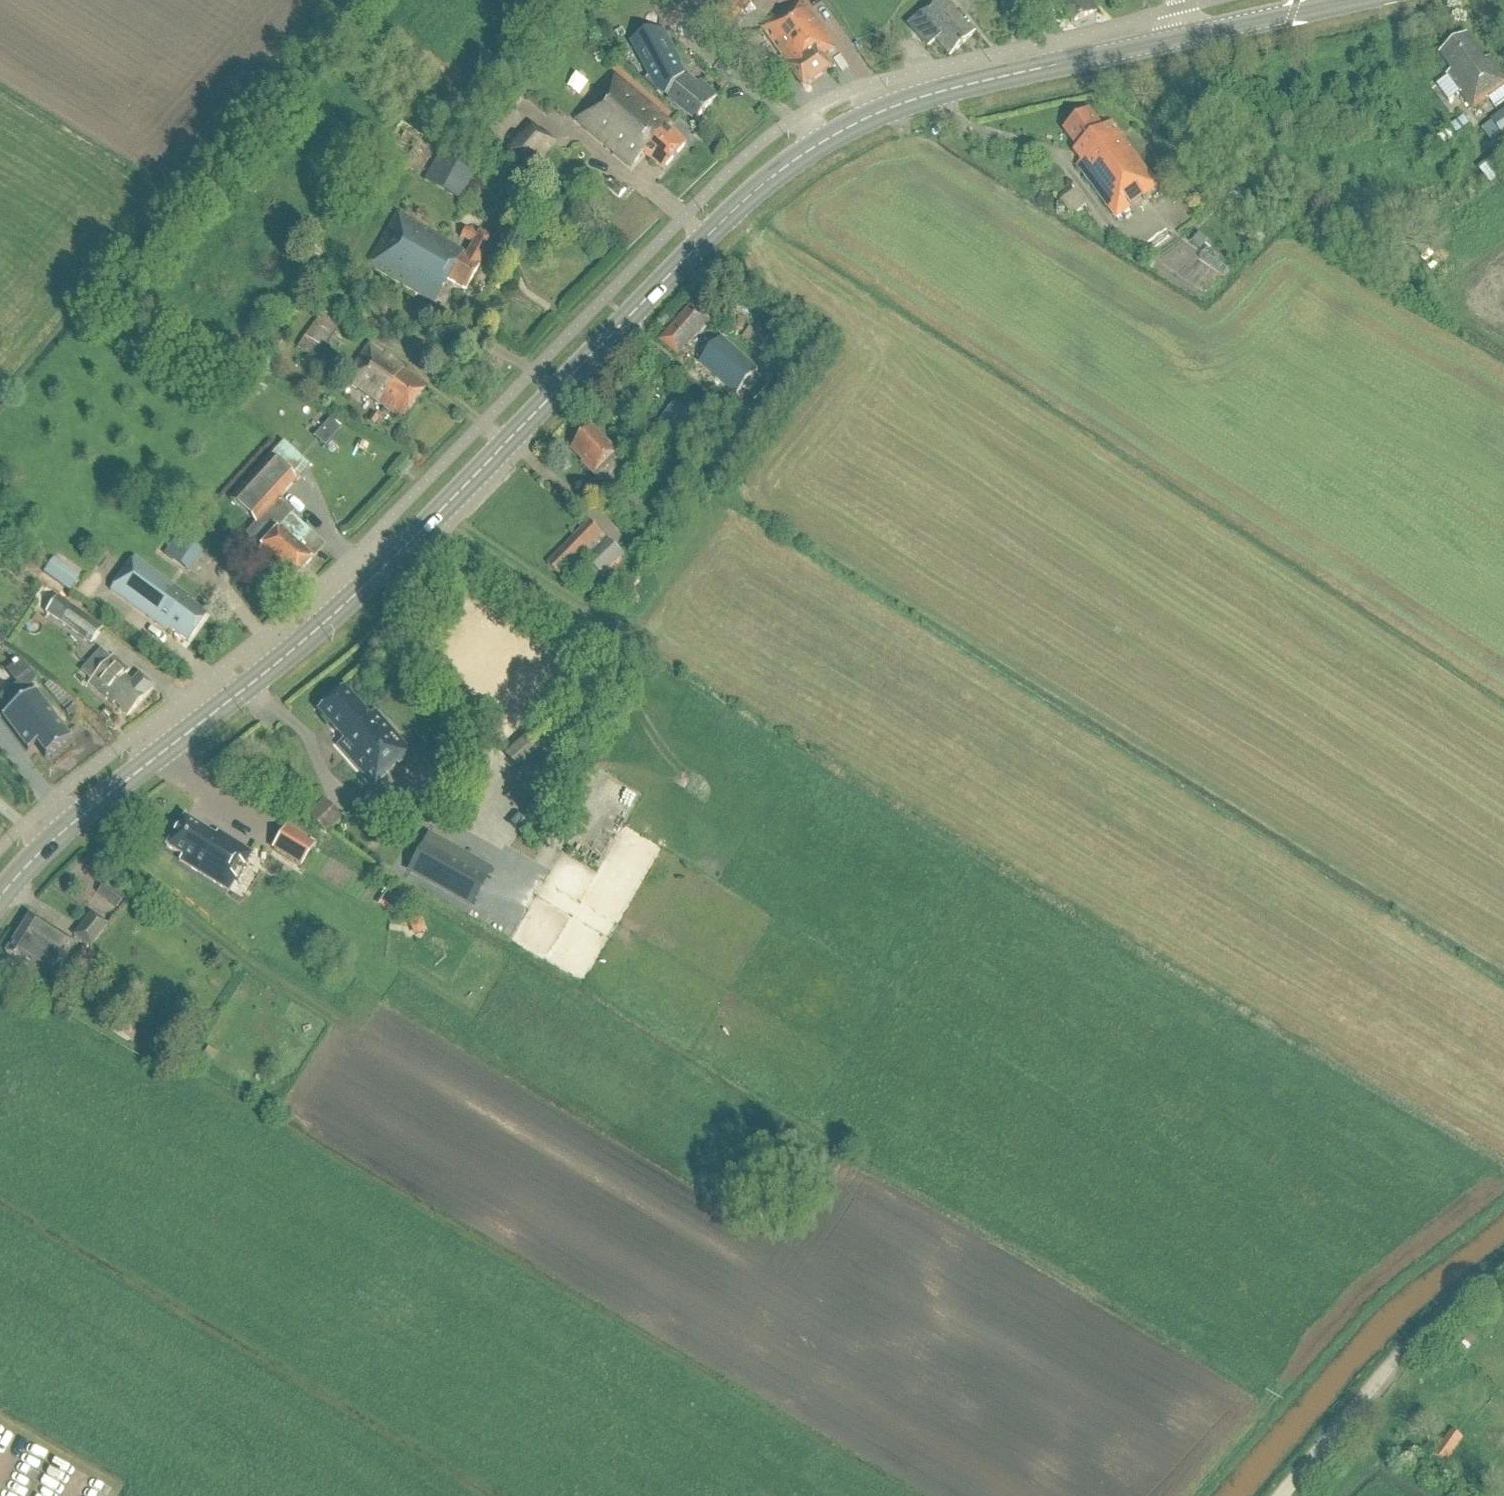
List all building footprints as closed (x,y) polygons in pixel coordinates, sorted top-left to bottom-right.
[(707,25),(725,38),(751,0),(724,0),(707,25)] [(949,58),(974,35),(943,0),(939,0),(908,28),(927,49),(935,42),(949,58)] [(1054,5),(1060,3),(1070,27),(1096,15),(1089,0),(1052,0),(1054,5)] [(761,32),(782,61),(822,33),(809,12),(798,7),(761,32)] [(782,61),(802,92),(830,71),(822,61),(834,52),(822,33),(782,61)] [(1437,87),(1448,103),(1449,103),(1460,95),(1472,111),(1488,100),(1494,109),(1503,103),(1503,79),(1490,59),(1485,63),(1467,39),(1440,58),(1452,74),(1447,78),(1448,79),(1440,85),(1437,87)] [(614,79),(576,123),(632,171),(644,157),(662,173),(685,146),(667,130),(670,127),(614,79)] [(686,82),(669,103),(698,126),(718,100),(700,85),(697,90),(686,82)] [(1089,113),(1062,134),(1076,150),(1071,153),(1080,164),(1075,168),(1116,220),(1158,186),(1110,126),(1104,131),(1089,113)] [(1503,139),(1503,138),(1503,114),(1492,123),(1503,139)] [(1463,119),(1450,128),(1456,136),(1469,127),(1463,119)] [(552,150),(551,149),(554,146),(534,130),(515,152),(508,148),(503,153),(515,164),(514,166),(532,177),(552,150)] [(437,158),(422,182),(459,203),(473,177),(437,158)] [(397,218),(367,270),(430,306),(443,282),(466,294),(492,244),(477,236),(476,237),(465,230),(459,240),(471,247),(465,257),(397,218)] [(295,350),(313,363),(344,320),(326,307),(295,350)] [(660,343),(678,359),(709,323),(691,308),(660,343)] [(758,375),(721,341),(700,365),(737,398),(758,375)] [(343,384),(376,406),(401,423),(424,389),(399,372),(401,369),(368,347),(343,384)] [(592,431),(572,452),(584,463),(582,466),(602,485),(622,465),(613,457),(616,454),(592,431)] [(255,554),(288,585),(311,561),(310,560),(321,548),(289,518),(293,514),(278,500),(294,483),(269,459),(229,501),(254,525),(244,536),(247,539),(244,543),(256,553),(255,554)] [(547,566),(559,578),(566,586),(577,575),(586,586),(598,575),(602,580),(624,558),(601,536),(589,523),(547,566)] [(184,543),(174,555),(172,558),(189,571),(199,556),(184,543)] [(42,575),(69,595),(80,581),(52,560),(42,575)] [(135,561),(112,593),(165,632),(167,630),(187,645),(207,618),(186,603),(189,600),(135,561)] [(57,598),(44,615),(90,648),(103,630),(57,598)] [(111,658),(85,689),(104,705),(105,704),(111,708),(113,707),(119,712),(118,713),(121,716),(122,714),(127,718),(151,689),(136,677),(131,683),(124,677),(128,672),(111,658)] [(157,685),(167,673),(157,664),(147,676),(157,685)] [(316,712),(353,755),(346,761),(371,789),(410,755),(374,714),(368,719),(341,689),(316,712)] [(34,693),(0,719),(1,720),(2,719),(13,733),(25,749),(27,751),(26,752),(26,753),(29,751),(35,747),(38,750),(44,759),(43,760),(44,761),(56,752),(70,741),(69,740),(68,740),(47,712),(34,695),(35,694),(34,693)] [(530,732),(505,757),(518,771),(544,746),(530,732)] [(434,762),(430,766),(441,778),(457,764),(443,747),(431,758),(434,762)] [(326,836),(342,819),(323,801),(307,819),(326,836)] [(250,856),(216,834),(213,838),(183,820),(165,849),(181,858),(178,862),(227,893),(235,881),(224,875),(233,861),(243,867),(250,856)] [(271,852),(300,869),(314,845),(285,828),(271,852)] [(418,828),(395,860),(444,900),(469,867),(418,828)] [(106,882),(99,892),(118,907),(125,897),(106,882)] [(90,949),(106,928),(90,914),(72,935),(90,949)] [(579,939),(590,922),(578,915),(567,931),(579,939)] [(27,916),(15,935),(57,962),(64,966),(77,945),(27,916)] [(4,954),(22,965),(22,964),(47,979),(57,962),(15,935),(4,954)] [(1446,1465),(1464,1441),(1451,1432),(1433,1456),(1446,1465)]
